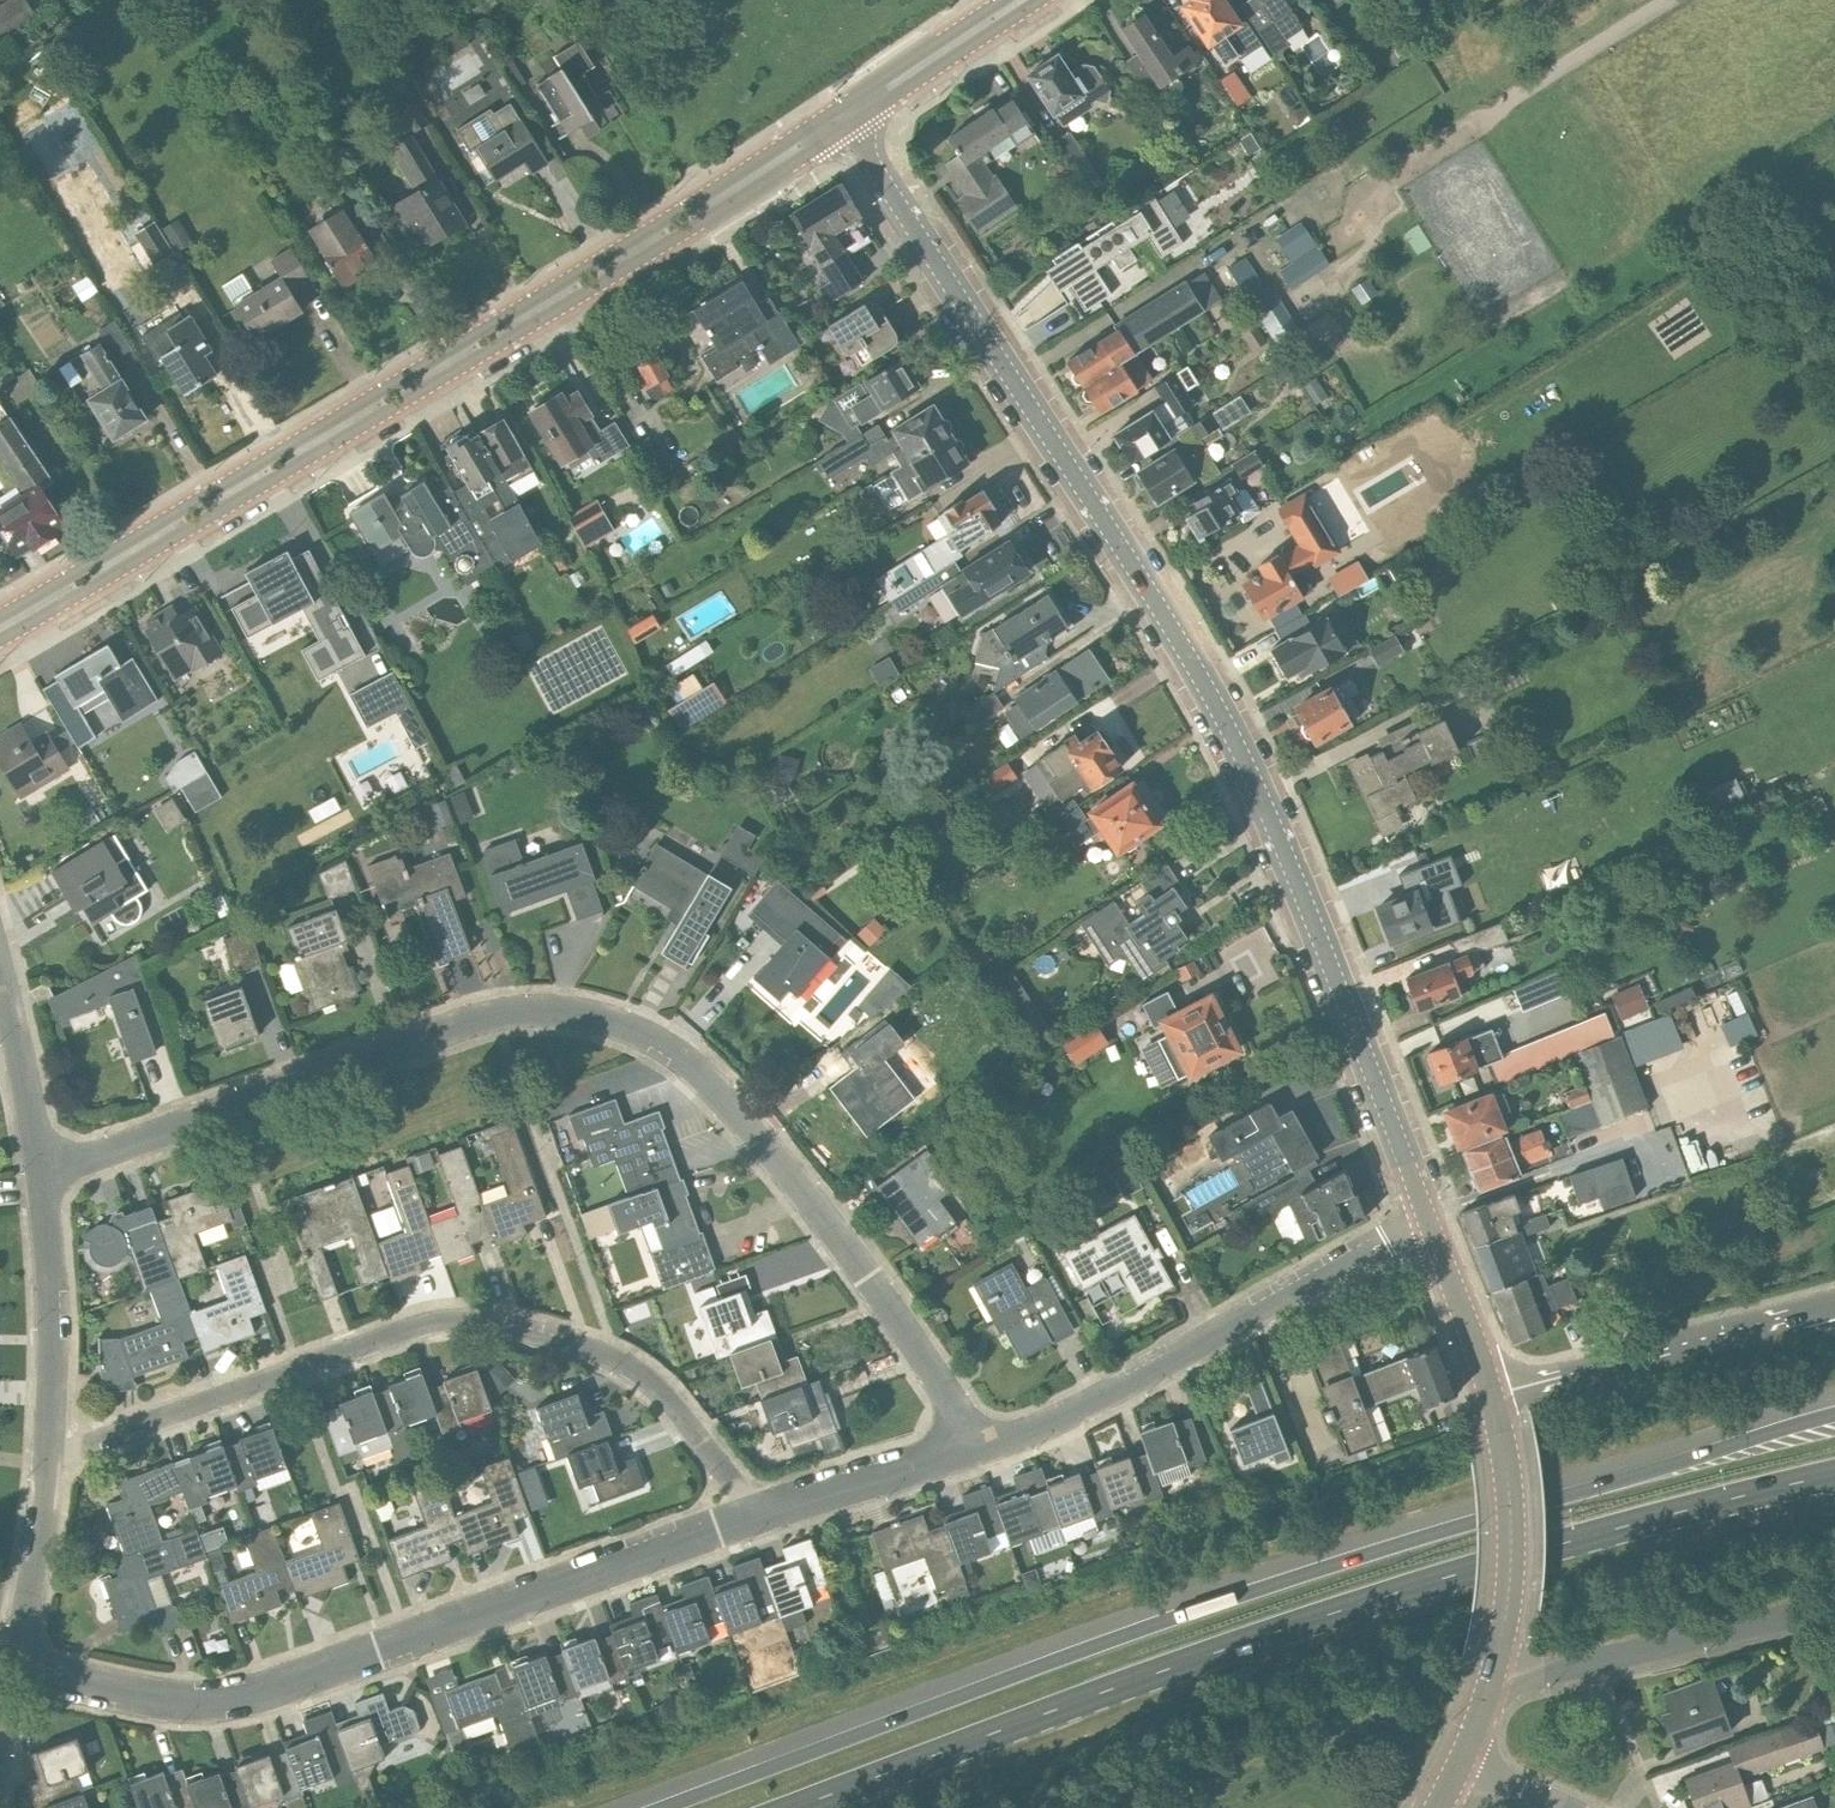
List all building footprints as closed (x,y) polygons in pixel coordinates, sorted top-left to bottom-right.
[(30,22),(17,0),(10,0),(0,6),(0,35),(2,39),(30,22)] [(1186,6),(1223,63),(1238,54),(1224,34),(1238,25),(1221,0),(1195,0),(1186,6)] [(1243,10),(1268,47),(1273,56),(1290,45),(1286,40),(1303,28),(1286,0),(1258,0),(1243,10)] [(1173,60),(1144,17),(1125,30),(1143,56),(1129,65),(1149,95),(1197,63),(1189,50),(1173,60)] [(602,130),(594,118),(606,111),(584,74),(595,67),(579,41),(541,64),(548,76),(536,83),(568,134),(580,127),(588,139),(602,130)] [(511,64),(504,52),(496,57),(503,69),(504,68),(511,79),(510,80),(517,91),(524,86),(517,74),(522,72),(516,61),(511,64)] [(467,56),(439,74),(450,92),(479,73),(467,56)] [(1070,76),(1059,57),(1031,75),(1055,112),(1078,97),(1108,104),(1111,90),(1094,66),(1084,63),(1074,70),(1076,72),(1070,76)] [(1221,80),(1232,97),(1245,89),(1234,72),(1221,80)] [(1156,94),(1150,98),(1160,113),(1166,109),(1156,94)] [(399,107),(415,131),(429,122),(413,98),(399,107)] [(1035,133),(1013,100),(996,112),(994,109),(948,140),(959,155),(953,159),(968,182),(961,187),(967,195),(958,201),(979,232),(1018,206),(982,152),(1011,133),(1019,144),(1035,133)] [(522,122),(511,104),(494,115),(491,110),(457,131),(471,154),(476,150),(495,181),(519,166),(516,162),(522,159),(531,173),(549,162),(523,121),(522,122)] [(1077,171),(1090,162),(1070,131),(1053,142),(1071,171),(1075,169),(1077,171)] [(1249,156),(1261,148),(1251,132),(1239,140),(1249,156)] [(417,252),(464,223),(412,136),(392,149),(419,193),(391,209),(417,252)] [(1091,192),(1077,171),(1075,169),(1071,171),(1061,179),(1076,202),(1091,192)] [(863,283),(844,251),(872,233),(842,184),(791,215),(832,281),(818,290),(827,305),(863,283)] [(1184,243),(1153,195),(1052,259),(1056,264),(1046,270),(1054,282),(1060,292),(1069,286),(1085,311),(1112,294),(1096,269),(1113,258),(1120,270),(1137,259),(1130,248),(1148,236),(1161,258),(1184,243)] [(367,215),(354,223),(344,207),(308,230),(343,286),(358,277),(354,271),(376,257),(381,265),(397,255),(374,218),(370,221),(367,215)] [(178,218),(162,228),(178,252),(194,241),(178,218)] [(155,265),(175,252),(155,221),(136,234),(155,265)] [(1331,265),(1303,221),(1292,228),(1290,224),(1275,234),(1292,262),(1280,270),(1292,289),(1331,265)] [(256,340),(304,311),(292,291),(311,280),(292,248),(272,260),(282,277),(235,306),(256,340)] [(1252,269),(1244,257),(1228,268),(1284,355),(1306,341),(1270,285),(1268,287),(1255,267),(1252,269)] [(1082,384),(1084,386),(1134,356),(1204,312),(1202,309),(1218,299),(1204,275),(1118,328),(1119,330),(1068,361),(1075,372),(1072,378),(1076,384),(1082,384)] [(1364,304),(1379,293),(1368,279),(1353,289),(1364,304)] [(755,306),(745,288),(733,295),(729,289),(696,309),(718,345),(701,355),(717,381),(740,368),(736,361),(759,347),(769,364),(799,346),(769,297),(755,306)] [(1230,312),(1246,303),(1238,290),(1222,299),(1230,312)] [(870,312),(865,304),(828,326),(843,350),(846,353),(850,354),(854,353),(865,346),(873,359),(892,347),(896,343),(897,338),(896,332),(880,306),(870,312)] [(186,394),(217,375),(206,356),(213,351),(191,315),(170,328),(181,345),(162,356),(186,394)] [(124,438),(133,433),(132,427),(146,418),(112,363),(133,349),(116,320),(99,331),(105,341),(83,355),(105,390),(91,400),(115,439),(118,436),(124,438)] [(1252,351),(1267,341),(1255,322),(1240,332),(1252,351)] [(1134,356),(1084,386),(1086,390),(1084,396),(1087,401),(1094,402),(1101,412),(1135,391),(1129,382),(1144,373),(1134,356)] [(659,396),(673,388),(657,358),(641,367),(645,374),(638,378),(644,390),(653,385),(659,396)] [(851,428),(920,387),(912,374),(917,367),(913,361),(905,361),(903,358),(834,399),(851,428)] [(1169,440),(1177,435),(1189,428),(1193,420),(1189,413),(1184,413),(1194,406),(1185,392),(1199,383),(1187,366),(1154,386),(1165,404),(1115,435),(1132,463),(1169,440)] [(43,388),(31,369),(16,378),(21,385),(10,392),(18,404),(43,388)] [(1315,405),(1328,397),(1316,377),(1303,386),(1315,405)] [(604,438),(578,393),(565,400),(562,394),(556,398),(554,395),(535,406),(537,409),(531,412),(561,464),(604,438)] [(1240,396),(1189,428),(1177,435),(1183,445),(1139,474),(1156,501),(1199,475),(1204,483),(1220,472),(1204,446),(1223,434),(1221,431),(1251,412),(1240,396)] [(42,488),(53,481),(0,401),(0,451),(2,454),(21,483),(25,489),(28,493),(39,485),(42,488)] [(894,453),(902,466),(951,437),(948,431),(950,429),(951,427),(951,425),(950,422),(947,420),(945,419),(943,419),(941,420),(937,414),(933,418),(928,410),(886,436),(878,424),(814,462),(820,473),(824,471),(829,479),(866,456),(872,466),(894,453)] [(480,434),(509,484),(534,470),(505,419),(480,434)] [(454,491),(498,565),(499,568),(542,543),(519,504),(509,484),(480,434),(470,439),(468,435),(448,447),(468,483),(454,491)] [(951,437),(902,466),(900,468),(891,472),(909,501),(968,465),(960,451),(962,448),(963,447),(963,443),(962,440),(960,439),(956,438),(953,439),(951,437)] [(734,453),(725,438),(711,446),(720,461),(734,453)] [(1242,480),(1265,465),(1255,449),(1232,464),(1242,480)] [(2,454),(0,455),(0,478),(9,492),(21,483),(2,454)] [(1234,494),(1233,493),(1237,491),(1230,480),(1183,509),(1201,537),(1238,514),(1243,523),(1261,511),(1247,490),(1242,489),(1234,494)] [(477,577),(498,565),(454,491),(450,486),(434,496),(425,482),(391,502),(385,492),(350,513),(373,553),(403,535),(412,550),(415,553),(419,555),(423,556),(428,555),(431,553),(434,550),(434,549),(448,552),(453,561),(461,561),(465,570),(462,576),(468,585),(478,579),(477,577)] [(21,483),(9,492),(15,501),(0,511),(0,522),(1,524),(0,525),(0,527),(18,554),(33,544),(34,546),(56,532),(55,530),(65,524),(42,488),(39,485),(28,493),(25,489),(21,483)] [(854,510),(878,495),(871,483),(859,491),(859,492),(847,500),(854,510)] [(938,519),(946,532),(927,545),(934,557),(917,567),(925,580),(945,568),(962,557),(958,550),(1002,523),(993,510),(995,508),(983,490),(938,519)] [(1339,550),(1307,497),(1281,513),(1288,526),(1292,524),(1306,547),(1283,561),(1279,554),(1262,564),(1267,573),(1244,587),(1262,618),(1303,593),(1293,577),(1339,550)] [(586,547),(615,531),(597,500),(568,516),(586,547)] [(1441,542),(1426,552),(1432,561),(1447,552),(1441,542)] [(964,613),(1028,572),(1009,543),(952,579),(945,568),(925,580),(904,594),(911,606),(946,584),(953,596),(964,613)] [(289,551),(247,574),(259,596),(234,609),(250,639),(304,610),(321,642),(304,651),(320,682),(367,657),(351,626),(346,628),(340,618),(345,615),(311,550),(294,559),(289,551)] [(560,570),(572,563),(566,552),(554,560),(560,570)] [(1368,579),(1358,560),(1328,576),(1339,595),(1368,579)] [(676,591),(670,581),(661,587),(667,596),(676,591)] [(999,669),(1014,661),(1065,629),(1055,614),(1059,612),(1048,595),(994,629),(983,631),(975,663),(999,669)] [(223,654),(195,606),(179,616),(177,613),(169,617),(165,610),(147,622),(150,628),(146,630),(177,682),(223,654)] [(1311,671),(1347,649),(1335,628),(1346,621),(1339,610),(1272,650),(1288,677),(1308,665),(1311,671)] [(636,643),(661,627),(654,614),(642,622),(630,629),(628,630),(636,643)] [(627,622),(630,629),(642,622),(638,615),(627,622)] [(1391,627),(1395,635),(1417,624),(1412,615),(1391,627)] [(559,623),(553,626),(559,638),(565,634),(559,623)] [(537,645),(527,629),(512,638),(522,654),(537,645)] [(1378,666),(1404,651),(1395,635),(1369,650),(1378,666)] [(713,651),(706,640),(664,666),(671,678),(713,651)] [(128,676),(109,644),(55,676),(58,680),(44,689),(70,734),(84,726),(75,709),(104,692),(121,721),(158,698),(140,668),(128,676)] [(1023,735),(1105,680),(1086,653),(1017,700),(1020,704),(1008,712),(1023,735)] [(433,743),(395,672),(351,696),(369,731),(398,715),(417,752),(433,743)] [(1314,742),(1351,721),(1340,702),(1359,691),(1352,679),(1296,710),(1314,742)] [(976,726),(1004,708),(994,694),(967,712),(976,726)] [(935,730),(955,718),(970,707),(950,702),(940,709),(935,730)] [(1459,750),(1443,716),(1418,727),(1415,720),(1387,733),(1393,746),(1352,766),(1378,820),(1419,800),(1405,772),(1431,760),(1432,762),(1459,750)] [(22,725),(3,736),(4,738),(0,741),(0,760),(13,782),(21,797),(40,786),(69,769),(52,740),(37,750),(22,725)] [(1076,736),(1038,762),(1064,798),(1084,784),(1088,790),(1122,767),(1110,750),(1112,742),(1107,734),(1106,734),(1099,733),(1098,731),(1081,743),(1076,736)] [(195,750),(178,760),(191,781),(207,771),(195,750)] [(992,795),(1017,777),(1007,762),(982,780),(992,795)] [(446,769),(455,787),(465,781),(456,764),(446,769)] [(792,777),(774,773),(772,783),(767,786),(779,805),(794,795),(789,787),(792,777)] [(1088,821),(1078,806),(1062,817),(1072,831),(1081,844),(1104,829),(1119,852),(1160,824),(1133,785),(1092,813),(1094,816),(1088,821)] [(455,810),(468,805),(462,791),(449,797),(455,810)] [(437,829),(454,823),(446,799),(429,805),(437,829)] [(1051,824),(1062,817),(1078,806),(1073,799),(1065,804),(1062,801),(1048,811),(1044,813),(1051,824)] [(1816,801),(1799,809),(1817,850),(1834,842),(1816,801)] [(93,810),(64,827),(73,840),(101,823),(93,810)] [(142,908),(140,901),(138,897),(149,890),(116,835),(53,873),(76,912),(84,908),(93,924),(111,913),(114,917),(119,922),(123,924),(129,925),(133,923),(137,921),(140,918),(142,913),(142,908)] [(524,863),(516,839),(484,850),(493,875),(494,875),(507,912),(568,891),(578,920),(603,911),(579,843),(524,863)] [(688,962),(731,889),(657,845),(640,874),(641,875),(635,886),(684,916),(665,948),(688,962)] [(765,856),(748,846),(737,865),(754,875),(765,856)] [(464,888),(451,853),(406,869),(402,858),(399,859),(395,854),(391,858),(369,865),(382,902),(411,891),(413,894),(420,891),(445,961),(472,952),(450,893),(464,888)] [(349,951),(335,911),(337,911),(332,898),(356,889),(346,862),(321,876),(329,899),(279,918),(285,934),(291,932),(311,988),(303,991),(311,1013),(359,996),(343,953),(349,951)] [(1188,938),(1177,922),(1182,919),(1178,913),(1187,906),(1177,891),(1183,887),(1168,865),(1142,882),(1150,894),(1137,902),(1145,914),(1130,925),(1114,901),(1081,924),(1109,966),(1125,955),(1143,981),(1169,963),(1166,958),(1180,949),(1177,945),(1188,938)] [(1392,941),(1429,926),(1423,910),(1478,888),(1472,872),(1379,908),(1392,941)] [(823,885),(809,895),(812,901),(827,891),(823,885)] [(229,908),(223,895),(214,899),(220,912),(229,908)] [(792,991),(825,953),(799,931),(807,922),(783,900),(760,919),(781,947),(755,978),(768,989),(777,978),(792,991)] [(885,929),(874,918),(859,933),(870,945),(885,929)] [(1418,1010),(1462,994),(1457,980),(1475,973),(1474,971),(1485,967),(1480,952),(1508,941),(1501,922),(1452,941),(1459,959),(1406,979),(1418,1010)] [(237,973),(261,964),(249,930),(224,939),(237,973)] [(156,1052),(136,996),(149,992),(136,955),(55,997),(49,999),(60,1023),(113,1004),(133,1060),(156,1052)] [(1183,982),(1200,972),(1194,961),(1176,970),(1183,982)] [(1519,987),(1528,1008),(1570,990),(1562,969),(1519,987)] [(907,989),(890,975),(884,982),(899,995),(907,989)] [(33,991),(40,1004),(55,996),(48,983),(33,991)] [(1650,1008),(1639,983),(1611,995),(1622,1020),(1650,1008)] [(1696,997),(1691,986),(1656,1001),(1661,1011),(1696,997)] [(221,1048),(259,1034),(242,988),(204,1002),(221,1048)] [(1180,1014),(1169,992),(1143,1005),(1155,1028),(1166,1023),(1171,1033),(1158,1039),(1179,1080),(1238,1050),(1211,998),(1180,1014)] [(1499,1084),(1574,1053),(1615,1036),(1605,1012),(1502,1055),(1492,1030),(1430,1054),(1441,1083),(1477,1070),(1476,1068),(1490,1062),(1499,1084)] [(1744,1016),(1738,1019),(1722,1026),(1730,1045),(1746,1038),(1752,1035),(1744,1016)] [(1672,1017),(1649,1025),(1661,1056),(1683,1048),(1672,1017)] [(888,1025),(886,1021),(841,1056),(852,1071),(830,1088),(867,1136),(896,1114),(889,1104),(907,1091),(883,1060),(905,1044),(890,1024),(888,1025)] [(1076,1065),(1110,1043),(1097,1022),(1063,1043),(1076,1065)] [(1622,1036),(1574,1053),(1592,1101),(1593,1103),(1560,1115),(1568,1137),(1648,1107),(1622,1036)] [(1572,1109),(1592,1101),(1585,1085),(1565,1093),(1572,1109)] [(1509,1110),(1502,1093),(1489,1098),(1489,1097),(1449,1113),(1461,1144),(1501,1128),(1495,1115),(1509,1110)] [(630,1197),(681,1179),(657,1113),(625,1124),(615,1099),(570,1115),(578,1141),(584,1139),(594,1167),(616,1159),(630,1197)] [(1313,1159),(1314,1158),(1319,1156),(1293,1110),(1280,1117),(1272,1102),(1210,1136),(1223,1159),(1238,1150),(1259,1189),(1293,1170),(1294,1169),(1313,1159)] [(483,1204),(490,1227),(493,1236),(497,1245),(527,1234),(524,1225),(547,1217),(512,1120),(489,1129),(491,1136),(490,1136),(511,1194),(483,1204)] [(1463,1150),(1471,1171),(1545,1141),(1541,1131),(1508,1143),(1505,1134),(1463,1150)] [(1141,1166),(1155,1191),(1212,1159),(1197,1134),(1141,1166)] [(462,1146),(463,1148),(470,1146),(467,1136),(459,1139),(462,1146)] [(1545,1141),(1471,1171),(1479,1191),(1521,1175),(1516,1163),(1549,1151),(1545,1141)] [(430,1223),(441,1255),(445,1264),(475,1253),(472,1244),(493,1236),(490,1227),(483,1204),(462,1146),(439,1154),(438,1155),(441,1162),(459,1213),(430,1223)] [(409,1165),(413,1174),(434,1167),(429,1151),(415,1156),(415,1155),(407,1157),(409,1165)] [(1636,1196),(1622,1157),(1570,1175),(1580,1203),(1600,1196),(1604,1207),(1636,1196)] [(941,1239),(958,1227),(938,1199),(944,1194),(918,1158),(877,1187),(919,1245),(936,1233),(941,1239)] [(1296,1176),(1242,1207),(1249,1219),(1251,1223),(1317,1185),(1309,1170),(1318,1165),(1314,1158),(1313,1159),(1316,1164),(1297,1175),(1294,1169),(1293,1170),(1296,1176)] [(377,1242),(389,1276),(392,1283),(423,1272),(419,1263),(441,1255),(430,1223),(413,1174),(409,1165),(386,1174),(406,1232),(377,1242)] [(1288,1202),(1295,1216),(1308,1242),(1318,1237),(1319,1240),(1325,1236),(1324,1233),(1366,1217),(1364,1209),(1368,1207),(1364,1198),(1360,1199),(1347,1169),(1302,1194),(1288,1202)] [(366,1173),(354,1177),(358,1187),(369,1183),(366,1173)] [(389,1276),(377,1242),(353,1177),(320,1189),(323,1197),(300,1205),(301,1209),(290,1213),(322,1301),(339,1294),(318,1237),(348,1227),(361,1264),(355,1267),(362,1286),(389,1276)] [(650,1253),(664,1290),(714,1272),(681,1179),(630,1197),(592,1211),(597,1225),(613,1220),(619,1234),(653,1222),(663,1249),(650,1253)] [(160,1227),(178,1278),(207,1268),(194,1233),(232,1219),(235,1227),(247,1223),(241,1207),(230,1210),(219,1182),(169,1200),(177,1221),(160,1227)] [(1512,1214),(1520,1211),(1515,1195),(1465,1212),(1477,1245),(1519,1229),(1512,1214)] [(178,1278),(160,1227),(153,1206),(117,1219),(114,1226),(105,1224),(96,1227),(89,1232),(85,1239),(91,1242),(90,1248),(91,1254),(95,1260),(101,1264),(108,1266),(116,1264),(122,1260),(126,1254),(133,1256),(145,1290),(151,1288),(178,1278)] [(1222,1234),(1249,1219),(1242,1207),(1242,1206),(1215,1221),(1222,1234)] [(1136,1229),(1129,1217),(1063,1252),(1083,1289),(1119,1270),(1138,1305),(1174,1285),(1159,1258),(1163,1256),(1158,1247),(1154,1249),(1142,1226),(1136,1229)] [(1493,1290),(1529,1277),(1535,1275),(1519,1229),(1477,1245),(1493,1290)] [(1224,1238),(1213,1244),(1218,1252),(1228,1246),(1224,1238)] [(229,1299),(191,1313),(196,1328),(204,1351),(255,1333),(247,1310),(264,1304),(246,1254),(217,1264),(229,1299)] [(1004,1330),(1020,1359),(1072,1330),(1044,1281),(1026,1292),(1011,1265),(978,1283),(989,1302),(998,1297),(1006,1312),(999,1315),(1007,1328),(1004,1330)] [(723,1291),(752,1281),(750,1273),(720,1283),(723,1291)] [(1503,1317),(1574,1291),(1569,1278),(1534,1291),(1529,1277),(1493,1290),(1503,1317)] [(178,1278),(151,1288),(163,1323),(120,1338),(133,1377),(189,1357),(181,1334),(196,1328),(191,1313),(178,1278)] [(1574,1291),(1503,1317),(1513,1343),(1547,1329),(1542,1315),(1578,1301),(1574,1291)] [(735,1352),(771,1340),(777,1337),(767,1309),(749,1316),(741,1292),(700,1306),(712,1340),(728,1334),(735,1352)] [(1457,1393),(1433,1331),(1413,1339),(1418,1352),(1354,1377),(1340,1340),(1309,1352),(1330,1407),(1322,1410),(1326,1423),(1335,1419),(1348,1455),(1379,1443),(1365,1406),(1418,1386),(1426,1406),(1457,1393)] [(771,1340),(735,1352),(730,1354),(742,1387),(759,1381),(765,1399),(803,1386),(807,1384),(797,1356),(779,1363),(771,1340)] [(515,1379),(500,1361),(481,1376),(497,1395),(515,1379)] [(448,1393),(432,1398),(437,1413),(444,1432),(462,1426),(460,1421),(492,1409),(478,1368),(444,1380),(448,1393)] [(390,1436),(394,1447),(401,1467),(419,1461),(406,1424),(437,1413),(432,1398),(423,1372),(389,1384),(394,1397),(378,1403),(388,1431),(390,1436)] [(1292,1458),(1274,1412),(1262,1380),(1247,1386),(1259,1418),(1231,1429),(1244,1464),(1273,1453),(1277,1464),(1292,1458)] [(803,1386),(765,1399),(761,1401),(772,1434),(785,1429),(791,1448),(820,1437),(835,1432),(838,1431),(828,1403),(811,1409),(803,1386)] [(328,1421),(340,1455),(357,1448),(360,1458),(394,1447),(390,1436),(388,1431),(378,1403),(373,1390),(340,1402),(344,1415),(328,1421)] [(567,1455),(607,1441),(614,1439),(604,1411),(586,1417),(578,1393),(537,1407),(555,1460),(568,1456),(567,1455)] [(1159,1487),(1160,1486),(1192,1475),(1189,1467),(1207,1461),(1192,1417),(1191,1418),(1194,1427),(1178,1432),(1173,1420),(1140,1432),(1151,1463),(1159,1487)] [(228,1456),(237,1485),(238,1485),(240,1490),(256,1485),(254,1479),(288,1467),(273,1426),(240,1438),(244,1450),(228,1456)] [(841,1449),(835,1432),(820,1437),(826,1454),(841,1449)] [(567,1455),(568,1456),(579,1488),(595,1482),(602,1501),(644,1486),(634,1457),(615,1464),(607,1441),(567,1455)] [(178,1475),(184,1491),(190,1508),(208,1502),(206,1497),(237,1485),(228,1456),(223,1444),(189,1457),(194,1469),(178,1475)] [(340,1455),(343,1464),(360,1458),(357,1448),(340,1455)] [(1160,1486),(1159,1487),(1151,1463),(1134,1469),(1130,1456),(1096,1468),(1101,1481),(1111,1509),(1144,1497),(1145,1503),(1164,1496),(1160,1486)] [(454,1516),(460,1532),(468,1554),(519,1536),(511,1514),(528,1508),(510,1457),(480,1468),(493,1502),(454,1516)] [(125,1554),(163,1541),(150,1504),(184,1491),(178,1475),(174,1462),(124,1480),(130,1497),(107,1505),(125,1554)] [(1057,1510),(1048,1485),(1042,1468),(1013,1478),(1019,1496),(997,1504),(1005,1527),(1011,1544),(1044,1533),(1038,1516),(1057,1510)] [(1112,1514),(1111,1509),(1101,1481),(1085,1486),(1080,1474),(1048,1485),(1057,1510),(1062,1526),(1093,1515),(1095,1520),(1112,1514)] [(444,1538),(460,1532),(454,1516),(442,1482),(414,1492),(427,1526),(388,1540),(401,1578),(452,1560),(444,1538)] [(1217,1506),(1235,1500),(1230,1484),(1220,1487),(1221,1489),(1212,1491),(1217,1506)] [(252,1486),(242,1490),(247,1504),(257,1500),(252,1486)] [(1005,1527),(997,1504),(990,1486),(962,1496),(969,1514),(945,1522),(948,1533),(959,1562),(992,1551),(986,1534),(1005,1527)] [(284,1561),(289,1577),(298,1599),(349,1581),(341,1559),(357,1553),(339,1503),(311,1513),(323,1547),(284,1561)] [(200,1505),(191,1508),(196,1524),(206,1520),(200,1505)] [(959,1562),(948,1533),(931,1539),(923,1515),(872,1532),(886,1571),(924,1558),(936,1591),(965,1580),(959,1562)] [(1117,1526),(1113,1517),(1105,1520),(1108,1529),(1117,1526)] [(170,1539),(185,1533),(182,1527),(168,1532),(170,1539)] [(289,1577),(284,1561),(271,1527),(244,1537),(257,1571),(217,1585),(231,1624),(282,1605),(274,1582),(289,1577)] [(170,1539),(163,1541),(125,1554),(120,1557),(126,1573),(104,1581),(122,1632),(160,1619),(165,1632),(184,1625),(165,1573),(208,1558),(197,1529),(185,1533),(170,1539)] [(790,1567),(766,1575),(775,1599),(781,1616),(814,1604),(808,1587),(826,1581),(812,1539),(784,1549),(790,1567)] [(775,1599),(766,1575),(760,1557),(733,1567),(739,1585),(715,1593),(724,1618),(730,1634),(762,1623),(756,1606),(775,1599)] [(964,1576),(972,1573),(968,1561),(960,1564),(964,1576)] [(1026,1588),(1040,1584),(1035,1569),(1021,1573),(1026,1588)] [(724,1618),(715,1593),(709,1575),(681,1585),(687,1604),(664,1612),(673,1637),(678,1653),(710,1641),(704,1625),(724,1618)] [(673,1637),(664,1612),(658,1594),(629,1604),(636,1622),(612,1631),(616,1643),(627,1672),(659,1660),(653,1644),(673,1637)] [(894,1605),(892,1597),(883,1601),(882,1601),(885,1609),(894,1605)] [(629,1678),(627,1672),(616,1643),(600,1649),(595,1637),(562,1649),(567,1661),(577,1690),(608,1678),(611,1684),(629,1678)] [(579,1696),(577,1690),(567,1661),(550,1667),(546,1655),(512,1667),(520,1690),(527,1708),(559,1696),(561,1702),(579,1696)] [(690,1663),(683,1666),(688,1678),(695,1675),(690,1663)] [(527,1708),(520,1690),(505,1695),(497,1673),(445,1691),(459,1729),(498,1715),(510,1750),(538,1740),(527,1708)] [(1711,1700),(1705,1680),(1666,1694),(1672,1712),(1663,1715),(1673,1743),(1699,1734),(1702,1742),(1731,1731),(1718,1697),(1711,1700)] [(338,1729),(349,1758),(353,1770),(356,1780),(363,1799),(375,1795),(368,1775),(371,1774),(374,1767),(373,1763),(386,1758),(382,1746),(400,1740),(415,1734),(418,1727),(412,1711),(404,1707),(390,1712),(383,1693),(355,1703),(361,1721),(338,1729)] [(349,1758),(338,1729),(332,1711),(303,1722),(309,1739),(286,1748),(290,1760),(301,1789),(334,1777),(330,1765),(349,1758)] [(1754,1742),(1763,1770),(1822,1749),(1821,1748),(1814,1728),(1834,1721),(1834,1713),(1812,1721),(1754,1742)] [(79,1794),(72,1776),(89,1770),(78,1737),(36,1752),(45,1776),(27,1782),(36,1807),(42,1807),(79,1794)] [(1763,1770),(1754,1742),(1733,1749),(1738,1761),(1686,1779),(1697,1807),(1747,1807),(1753,1806),(1743,1777),(1763,1770)] [(301,1789),(290,1760),(274,1766),(269,1754),(237,1766),(241,1777),(251,1806),(282,1795),(284,1800),(303,1794),(301,1789)] [(187,1783),(185,1777),(168,1784),(163,1772),(130,1783),(139,1807),(196,1807),(187,1783)] [(241,1777),(224,1783),(220,1772),(187,1783),(196,1807),(252,1807),(251,1806),(241,1777)] [(42,1807),(89,1807),(83,1793),(79,1794),(42,1807)] [(1813,1798),(1783,1807),(1817,1807),(1813,1798)]
